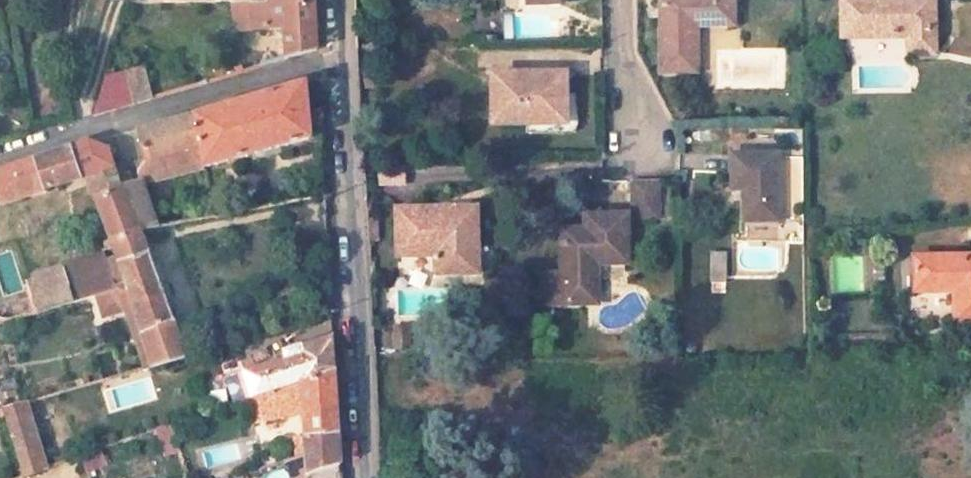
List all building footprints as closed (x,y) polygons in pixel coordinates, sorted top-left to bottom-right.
[(312,0),(247,0),(248,27),(280,26),(283,42),(315,31),(312,0)] [(570,0),(500,0),(501,11),(538,9),(539,23),(571,22),(570,0)] [(731,0),(671,0),(660,1),(663,79),(694,78),(693,25),(732,23),(731,0)] [(933,65),(930,6),(840,9),(840,47),(908,46),(909,65),(933,65)] [(145,84),(136,54),(118,59),(127,90),(145,84)] [(118,59),(117,58),(99,64),(85,105),(116,94),(127,90),(118,59)] [(137,181),(309,123),(302,67),(221,94),(132,123),(140,150),(132,165),(134,174),(137,181)] [(561,98),(560,78),(492,80),(494,129),(565,127),(564,97),(561,98)] [(112,171),(103,146),(89,140),(17,163),(0,168),(0,204),(55,184),(78,177),(102,240),(133,229),(112,171)] [(782,231),(780,165),(734,165),(735,199),(748,199),(748,231),(782,231)] [(137,181),(134,174),(125,178),(120,168),(112,171),(133,229),(135,229),(135,228),(153,223),(137,181)] [(664,229),(663,191),(636,191),(637,229),(664,229)] [(473,281),(471,215),(391,217),(392,262),(428,262),(430,281),(473,281)] [(629,268),(627,221),(586,222),(586,236),(563,237),(564,282),(540,283),(541,310),(593,310),(591,269),(629,268)] [(181,353),(135,230),(135,229),(133,229),(102,240),(149,363),(181,353)] [(711,252),(711,283),(729,284),(730,252),(711,252)] [(40,310),(109,289),(96,254),(29,278),(40,310)] [(862,257),(833,257),(833,292),(862,292),(862,257)] [(915,266),(915,303),(901,303),(902,330),(970,329),(970,264),(915,266)] [(915,303),(915,266),(901,266),(901,303),(915,303)] [(331,330),(330,309),(311,316),(312,340),(282,351),(282,360),(243,376),(253,400),(334,369),(334,367),(331,330)] [(414,349),(413,325),(393,325),(394,350),(414,349)] [(336,392),(334,369),(253,400),(261,421),(295,410),(298,439),(338,426),(336,392)] [(23,407),(2,414),(17,477),(28,477),(38,474),(23,407)] [(339,440),(338,426),(298,439),(299,450),(301,474),(341,461),(339,440)] [(105,452),(83,459),(88,473),(110,466),(105,452)]
